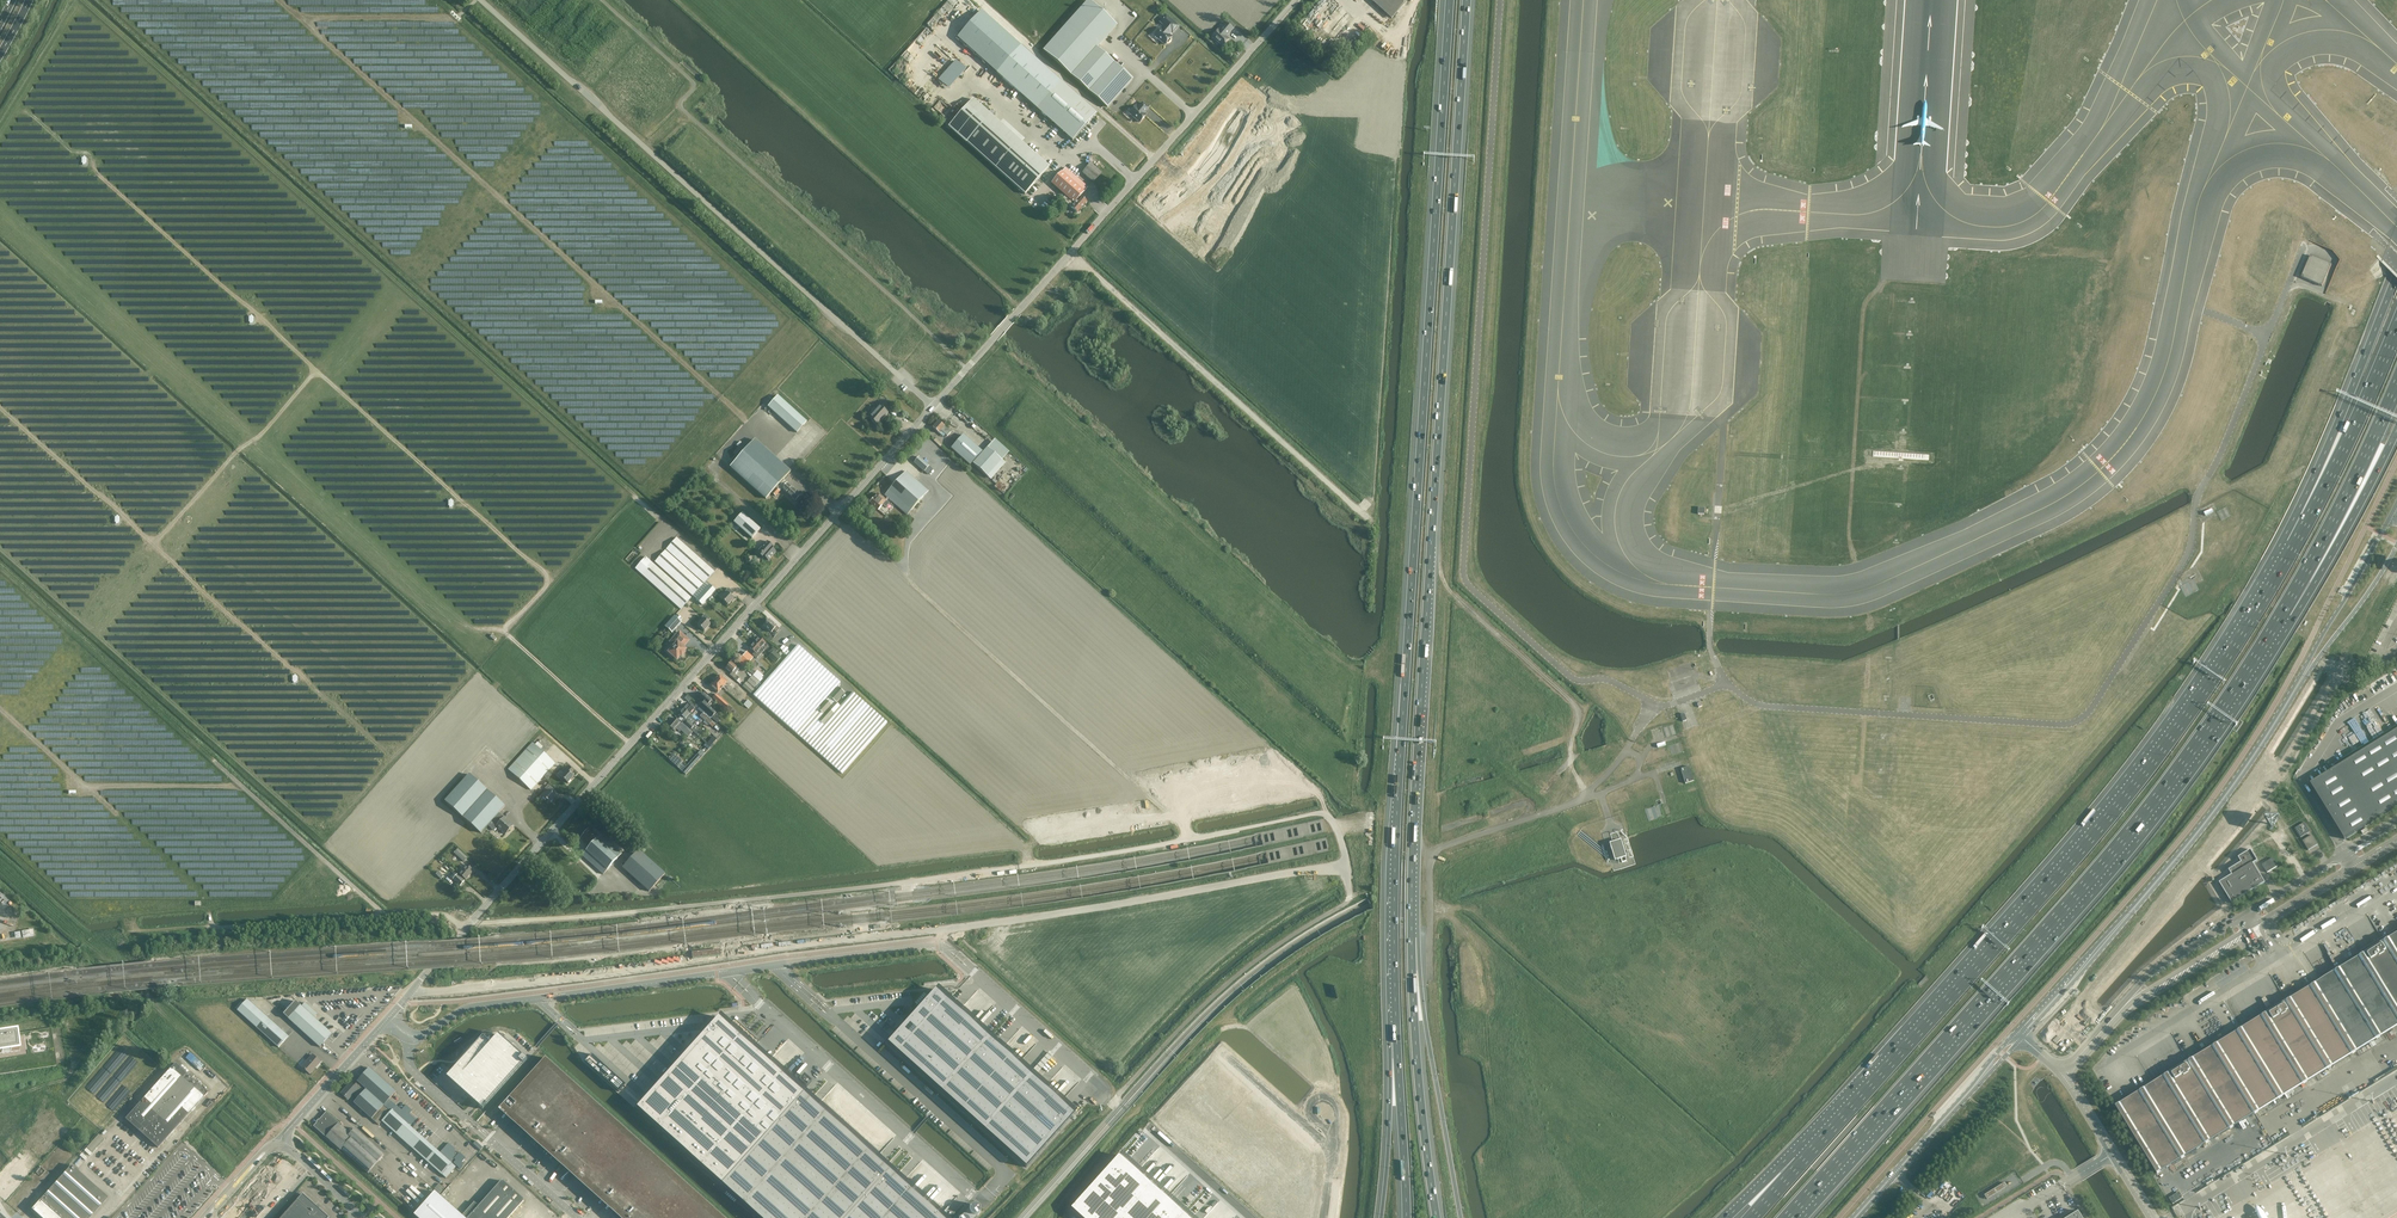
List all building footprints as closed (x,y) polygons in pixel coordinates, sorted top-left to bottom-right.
[(949,13),(961,0),(949,0),(939,10),(944,14),(947,10),(949,13)] [(1392,19),(1409,0),(1371,0),(1392,19)] [(1044,51),(1107,107),(1132,80),(1096,48),(1116,26),(1089,1),(1044,51)] [(1170,39),(1172,37),(1169,35),(1172,32),(1173,33),(1179,27),(1166,15),(1160,22),(1165,26),(1163,29),(1162,28),(1155,36),(1155,38),(1157,39),(1158,39),(1165,45),(1167,43),(1169,43),(1171,41),(1171,39),(1170,39)] [(1365,18),(1354,30),(1360,35),(1371,24),(1365,18)] [(1000,37),(1004,32),(991,19),(987,24),(1000,37)] [(1229,39),(1226,36),(1228,34),(1228,35),(1234,29),(1227,23),(1220,31),(1219,30),(1212,37),(1223,46),(1229,39)] [(1097,114),(1061,82),(1020,46),(996,73),(1037,109),(1072,141),(1097,114)] [(958,59),(939,79),(948,88),(967,68),(958,59)] [(1049,167),(973,99),(951,123),(950,122),(947,124),(949,126),(1025,194),(1049,167)] [(1149,108),(1142,103),(1138,108),(1136,106),(1129,114),(1139,122),(1146,115),(1143,113),(1144,111),(1145,112),(1149,108)] [(1094,182),(1101,173),(1091,164),(1083,173),(1094,182)] [(1077,213),(1087,202),(1081,197),(1077,201),(1076,200),(1088,187),(1066,168),(1052,183),(1065,196),(1063,198),(1065,200),(1064,201),(1077,213)] [(2311,255),(2305,267),(2301,277),(2322,286),(2331,265),(2311,255)] [(797,433),(807,422),(778,396),(768,407),(797,433)] [(885,410),(888,406),(883,401),(879,405),(880,406),(870,418),(878,424),(888,413),(885,410)] [(947,436),(951,432),(939,421),(932,428),(939,433),(941,431),(947,436)] [(963,435),(951,449),(970,465),(982,452),(963,435)] [(790,472),(754,440),(730,467),(766,499),(790,472)] [(987,447),(973,463),(991,479),(1005,464),(987,447)] [(924,472),(924,471),(929,475),(933,470),(929,466),(919,457),(914,462),(924,472)] [(878,494),(873,499),(872,499),(871,500),(870,502),(870,503),(878,510),(883,505),(886,508),(889,504),(886,501),(888,498),(907,515),(928,491),(906,471),(885,495),(887,497),(885,500),(878,494)] [(777,489),(772,493),(776,496),(782,489),(795,501),(801,495),(787,483),(788,483),(784,480),(777,489)] [(1000,480),(995,485),(999,489),(1004,485),(1000,480)] [(1697,507),(1697,516),(1705,516),(1705,507),(1697,507)] [(734,522),(752,538),(760,529),(742,513),(734,522)] [(655,562),(693,596),(697,599),(696,600),(702,605),(716,590),(710,585),(709,586),(705,582),(714,571),(677,538),(666,549),(704,583),(703,584),(665,550),(655,562)] [(774,547),(773,547),(767,541),(757,553),(763,559),(764,557),(768,561),(776,552),(772,548),(774,547)] [(691,597),(646,557),(635,569),(680,609),(691,597)] [(728,605),(734,598),(731,596),(734,593),(728,588),(725,591),(727,593),(721,599),(728,605)] [(704,631),(711,624),(708,622),(710,619),(705,614),(702,617),(704,619),(698,625),(704,631)] [(672,633),(682,622),(675,616),(665,627),(672,633)] [(776,633),(779,630),(776,627),(777,627),(769,620),(763,626),(771,633),(773,630),(776,633)] [(679,632),(671,642),(675,646),(671,649),(670,648),(669,649),(667,651),(667,652),(671,656),(673,656),(677,660),(680,656),(681,657),(685,653),(684,652),(686,650),(683,647),(683,645),(687,639),(679,632)] [(759,637),(754,642),(764,651),(768,646),(759,637)] [(764,651),(754,642),(749,648),(754,652),(752,655),(757,659),(764,651)] [(753,695),(796,733),(842,774),(887,722),(852,692),(840,706),(824,724),(819,719),(818,720),(812,715),(840,683),(798,645),(753,695)] [(781,658),(776,653),(778,650),(774,647),(769,652),(771,654),(768,657),(762,663),(767,668),(773,661),(776,664),(781,658)] [(726,668),(731,673),(730,675),(734,679),(740,684),(743,681),(737,676),(735,674),(738,670),(736,668),(736,667),(731,662),(726,668)] [(751,674),(753,676),(759,681),(761,678),(756,673),(755,674),(753,672),(751,674)] [(720,675),(715,681),(723,688),(728,682),(720,675)] [(754,688),(759,682),(752,676),(747,681),(754,688)] [(723,688),(715,681),(710,687),(717,693),(723,688)] [(743,687),(751,694),(755,690),(746,682),(743,687)] [(813,714),(819,719),(824,724),(840,706),(836,703),(845,693),(838,687),(829,697),(830,697),(827,701),(826,700),(820,707),(819,707),(813,714)] [(704,693),(698,699),(702,703),(700,706),(712,717),(715,714),(708,708),(713,701),(704,693)] [(725,709),(728,705),(716,694),(713,698),(725,709)] [(748,709),(752,704),(748,700),(744,705),(748,709)] [(684,708),(690,714),(692,716),(696,711),(694,709),(695,707),(693,706),(693,704),(691,702),(690,703),(688,704),(687,705),(686,705),(684,707),(684,708)] [(692,716),(690,714),(684,708),(679,713),(680,714),(679,715),(684,719),(682,722),(693,732),(696,728),(688,721),(692,716)] [(687,736),(691,731),(685,726),(684,726),(675,718),(668,725),(675,731),(677,729),(680,732),(681,730),(687,736)] [(2310,783),(2317,794),(2343,836),(2345,839),(2396,807),(2396,730),(2336,768),(2310,783)] [(711,746),(717,738),(713,735),(707,743),(711,746)] [(704,752),(709,747),(700,739),(695,744),(702,750),(698,754),(700,757),(705,752),(704,752)] [(531,790),(555,764),(532,743),(508,770),(531,790)] [(674,753),(669,758),(678,766),(682,761),(674,753)] [(568,783),(574,777),(571,774),(574,771),(568,766),(567,765),(564,768),(566,769),(565,770),(567,771),(561,777),(568,783)] [(1681,768),(1686,783),(1694,780),(1690,765),(1681,768)] [(544,776),(547,779),(552,774),(549,771),(544,776)] [(506,835),(514,826),(505,817),(504,818),(499,813),(505,806),(470,774),(446,801),(481,833),(488,825),(494,831),(497,827),(506,835)] [(550,803),(556,797),(553,794),(556,791),(550,786),(548,789),(549,791),(543,797),(550,803)] [(1325,834),(1324,829),(1323,825),(1322,821),(1260,834),(1261,838),(1262,843),(1263,847),(1325,834)] [(2295,828),(2301,838),(2310,832),(2304,823),(2295,828)] [(581,838),(590,847),(582,856),(603,875),(621,854),(601,835),(598,838),(589,830),(581,838)] [(2303,841),(2308,850),(2318,845),(2312,835),(2303,841)] [(1328,848),(1327,843),(1327,840),(1267,853),(1267,856),(1269,861),(1270,866),(1330,853),(1328,848)] [(1621,840),(1610,844),(1615,860),(1626,857),(1621,840)] [(464,862),(467,858),(458,849),(454,853),(464,862)] [(2219,882),(2232,903),(2265,883),(2253,863),(2258,861),(2251,849),(2238,857),(2241,862),(2229,870),(2232,875),(2219,882)] [(649,892),(665,874),(638,850),(623,868),(649,892)] [(2273,858),(2262,865),(2267,873),(2278,866),(2273,858)] [(470,871),(472,869),(468,865),(466,867),(460,874),(466,880),(472,873),(470,871)] [(460,886),(464,881),(455,873),(451,877),(460,886)] [(2270,949),(2265,941),(2261,943),(2266,951),(2270,949)] [(721,955),(720,949),(692,952),(693,958),(698,958),(721,955)] [(919,1072),(967,1018),(935,989),(887,1043),(919,1072)] [(238,1010),(238,1011),(279,1048),(289,1037),(248,999),(238,1010)] [(320,1047),(332,1034),(314,1017),(317,1014),(305,1002),(301,1006),(295,1001),(283,1014),(320,1047)] [(718,1017),(637,1107),(722,1185),(804,1094),(718,1017)] [(941,1091),(989,1037),(967,1018),(919,1072),(941,1091)] [(19,1051),(16,1033),(0,1035),(0,1054),(19,1051)] [(525,1061),(497,1036),(489,1045),(481,1038),(444,1079),(480,1111),(525,1061)] [(962,1110),(1010,1057),(989,1037),(941,1091),(962,1110)] [(611,1052),(616,1056),(611,1061),(616,1065),(617,1064),(621,1067),(630,1058),(616,1046),(611,1052)] [(186,1056),(198,1069),(203,1064),(191,1051),(186,1056)] [(310,1074),(321,1062),(313,1055),(302,1067),(310,1074)] [(983,1129),(1031,1076),(1010,1057),(962,1110),(983,1129)] [(503,1105),(629,1217),(724,1217),(545,1058),(503,1105)] [(632,1060),(627,1065),(642,1080),(648,1074),(632,1060)] [(126,1119),(140,1131),(158,1148),(208,1092),(200,1085),(201,1083),(199,1080),(197,1082),(192,1078),(194,1076),(190,1071),(189,1072),(185,1068),(183,1070),(180,1067),(176,1063),(171,1069),(168,1067),(152,1084),(155,1087),(126,1119)] [(351,1082),(341,1093),(348,1100),(354,1094),(359,1098),(354,1103),(375,1121),(379,1125),(382,1121),(442,1175),(442,1174),(446,1178),(451,1172),(452,1173),(454,1171),(453,1170),(456,1167),(451,1162),(454,1159),(455,1158),(450,1154),(453,1150),(455,1149),(449,1143),(440,1153),(410,1126),(416,1119),(410,1114),(412,1111),(406,1105),(401,1110),(389,1099),(396,1092),(389,1085),(382,1079),(369,1068),(357,1081),(358,1081),(354,1085),(351,1082)] [(1005,1148),(1053,1095),(1031,1076),(983,1129),(1005,1148)] [(843,1086),(842,1088),(847,1093),(844,1095),(850,1101),(854,1098),(843,1086)] [(722,1185),(759,1217),(847,1217),(889,1171),(804,1094),(722,1185)] [(1026,1168),(1074,1114),(1053,1095),(1005,1148),(1026,1168)] [(339,1123),(327,1112),(314,1126),(341,1150),(341,1149),(368,1173),(384,1155),(354,1129),(350,1134),(338,1123),(339,1123)] [(1073,1209),(1082,1217),(1191,1217),(1186,1214),(1184,1212),(1179,1208),(1173,1203),(1132,1166),(1127,1161),(1122,1156),(1122,1157),(1121,1156),(1120,1156),(1073,1209)] [(41,1217),(89,1217),(107,1198),(71,1166),(32,1210),(41,1217)] [(889,1171),(847,1217),(942,1217),(889,1171)] [(524,1201),(524,1199),(503,1181),(501,1181),(479,1206),(474,1202),(463,1215),(466,1217),(509,1217),(524,1201)] [(440,1193),(445,1187),(439,1183),(434,1189),(440,1193)] [(2005,1183),(1985,1195),(1987,1199),(2007,1187),(2005,1183)] [(414,1215),(417,1217),(464,1217),(435,1192),(414,1215)] [(329,1217),(303,1194),(281,1217),(329,1217)] [(961,1216),(962,1217),(963,1216),(964,1216),(965,1216),(966,1217),(967,1217),(968,1217),(976,1217),(977,1216),(976,1215),(975,1216),(974,1215),(972,1215),(971,1214),(970,1213),(970,1212),(969,1211),(969,1210),(969,1209),(968,1208),(961,1216)]
